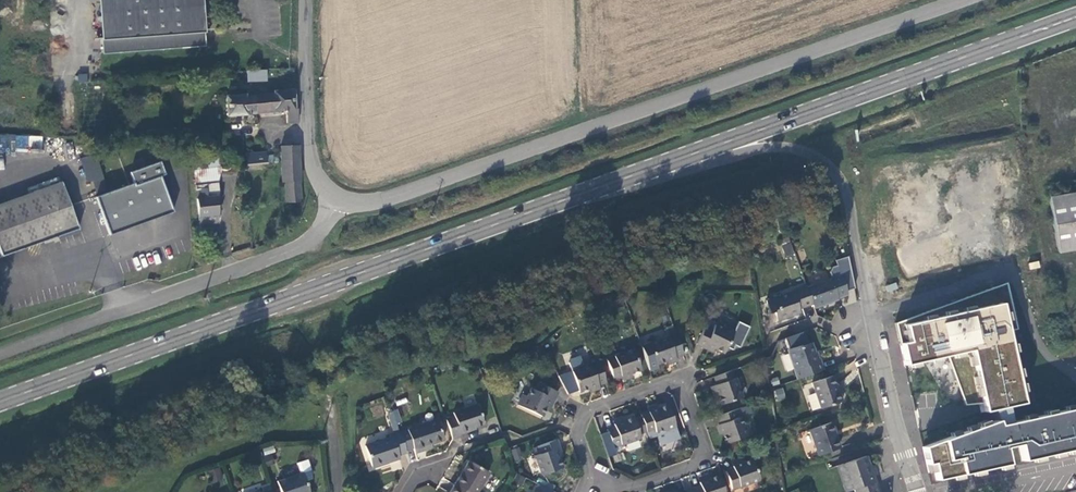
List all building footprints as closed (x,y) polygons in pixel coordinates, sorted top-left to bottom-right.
[(102,38),(108,37),(109,52),(203,43),(202,35),(199,35),(196,0),(99,0),(102,38)] [(268,79),(267,67),(247,68),(248,81),(268,79)] [(285,122),(295,122),(295,107),(292,107),(291,89),(271,90),(271,93),(252,94),(253,112),(283,110),(285,122)] [(253,112),(252,94),(242,95),(242,93),(222,94),(224,115),(253,112)] [(43,136),(0,135),(0,149),(42,149),(43,136)] [(284,202),(299,201),(296,144),(277,146),(278,182),(284,182),(284,202)] [(229,166),(227,156),(225,156),(223,155),(221,156),(218,157),(216,159),(215,150),(190,153),(197,216),(217,214),(215,197),(218,196),(214,168),(226,168),(227,168),(228,167),(229,166)] [(261,163),(260,152),(243,153),(244,164),(261,163)] [(264,162),(275,161),(274,153),(264,154),(264,162)] [(86,185),(102,181),(97,154),(81,157),(86,185)] [(94,200),(108,238),(172,215),(159,179),(163,177),(159,164),(129,175),(133,185),(94,200)] [(0,207),(0,260),(77,232),(69,209),(60,186),(0,207)] [(1058,251),(1075,249),(1075,193),(1049,197),(1058,251)] [(790,242),(781,245),(786,258),(795,254),(790,242)] [(813,305),(815,309),(838,301),(837,299),(847,296),(840,276),(807,288),(813,305)] [(887,292),(898,289),(896,282),(885,285),(887,292)] [(807,288),(807,287),(766,301),(769,315),(774,313),(777,322),(793,317),(791,313),(798,311),(813,305),(807,288)] [(996,302),(900,324),(904,340),(896,342),(901,363),(966,348),(981,410),(1019,401),(996,302)] [(697,344),(704,347),(706,344),(714,349),(724,353),(735,330),(725,325),(723,330),(714,326),(712,332),(705,328),(697,344)] [(675,357),(683,354),(676,335),(649,344),(656,364),(666,361),(675,357)] [(787,351),(797,380),(822,372),(818,362),(815,363),(809,345),(798,348),(798,347),(787,351)] [(624,375),(633,372),(641,369),(634,350),(607,359),(614,379),(624,375)] [(597,385),(606,382),(599,362),(572,372),(579,392),(589,388),(597,385)] [(732,371),(715,377),(718,385),(715,386),(718,395),(722,405),(741,398),(732,371)] [(831,377),(811,384),(820,410),(842,402),(838,391),(836,392),(831,377)] [(542,417),(547,407),(551,398),(554,400),(557,392),(540,384),(536,391),(531,389),(527,397),(523,395),(518,405),(542,417)] [(784,388),(774,389),(775,400),(785,399),(784,388)] [(451,433),(453,439),(461,436),(461,435),(469,432),(468,429),(475,426),(484,423),(477,404),(453,412),(455,417),(446,420),(451,433)] [(648,412),(641,415),(641,418),(646,431),(649,439),(657,436),(660,446),(679,439),(668,406),(657,409),(648,412)] [(993,419),(923,447),(927,464),(932,462),(937,479),(1005,462),(1001,446),(1016,443),(1021,460),(1075,446),(1075,407),(995,425),(993,419)] [(392,431),(402,428),(397,410),(388,412),(392,431)] [(734,411),(718,417),(720,425),(723,433),(727,444),(751,435),(747,425),(743,427),(739,418),(736,419),(734,411)] [(633,418),(622,421),(614,425),(615,427),(608,430),(614,447),(640,438),(639,434),(634,420),(633,418)] [(641,418),(634,420),(639,434),(646,431),(641,418)] [(438,420),(400,433),(405,450),(413,448),(416,453),(426,450),(425,447),(432,444),(445,439),(438,420)] [(830,423),(809,430),(817,456),(838,449),(830,423)] [(398,455),(406,453),(405,450),(400,433),(390,436),(390,438),(365,447),(372,467),(388,461),(388,462),(399,458),(398,455)] [(562,468),(558,457),(555,449),(558,448),(556,440),(539,446),(541,454),(535,456),(542,475),(562,468)] [(263,449),(264,455),(275,452),(274,446),(263,449)] [(510,450),(515,462),(523,459),(518,446),(510,450)] [(876,491),(873,483),(874,483),(871,473),(872,473),(869,466),(868,466),(865,457),(836,467),(839,477),(840,476),(842,483),(841,483),(844,491),(847,491),(852,491),(874,491),(876,491)] [(277,482),(281,491),(309,491),(306,481),(311,480),(310,470),(306,460),(296,463),(300,474),(277,482)] [(742,464),(734,467),(735,470),(727,472),(733,489),(759,480),(752,460),(742,464)] [(455,485),(467,491),(478,491),(489,473),(469,462),(455,485)] [(522,485),(524,476),(516,474),(514,483),(522,485)] [(719,476),(709,480),(700,483),(701,487),(694,490),(695,491),(724,491),(719,476)]
